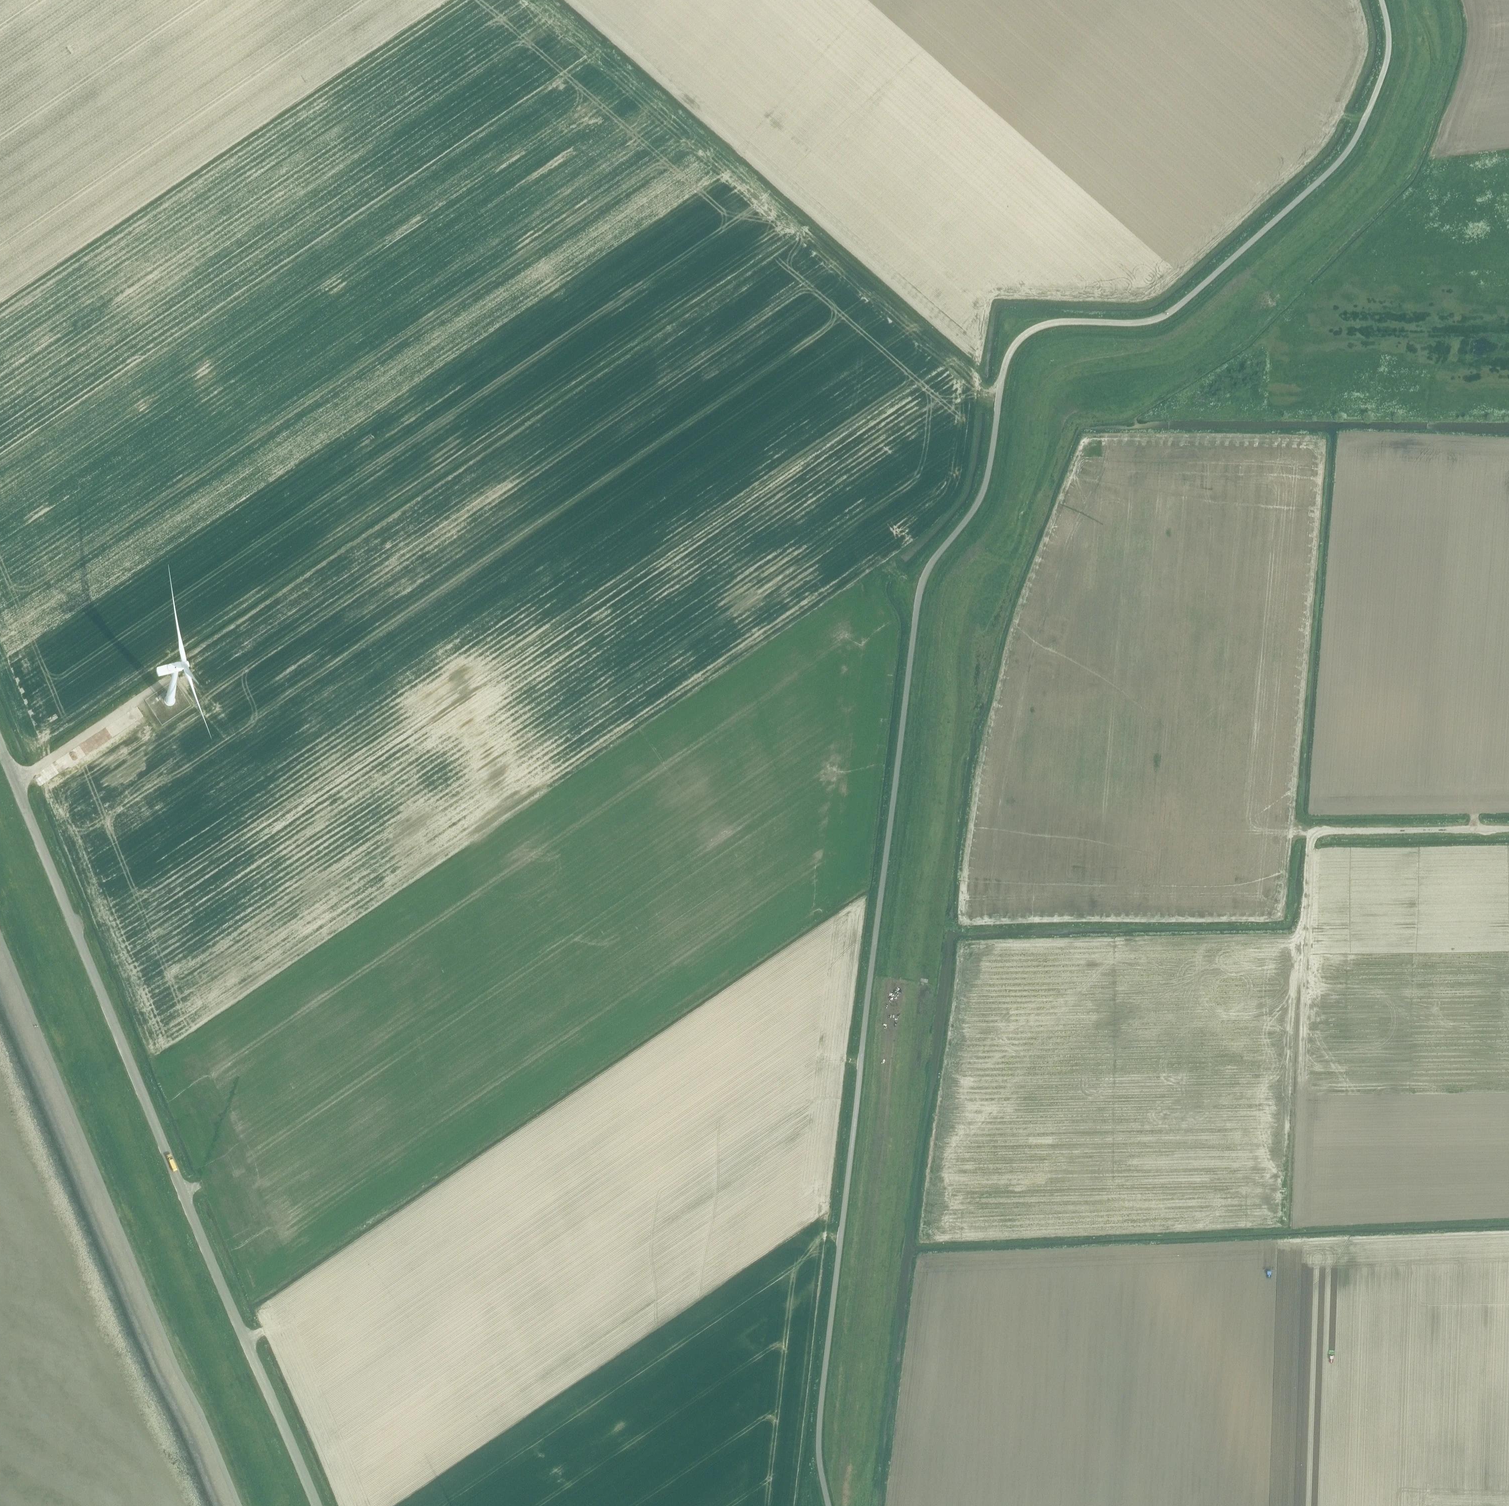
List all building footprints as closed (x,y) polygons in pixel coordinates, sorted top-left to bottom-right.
[(166,699),(165,700),(165,701),(166,702),(166,704),(167,704),(169,705),(170,705),(171,705),(172,704),(173,704),(174,702),(174,701),(174,700),(174,699),(173,698),(172,697),(171,696),(170,696),(169,696),(167,697),(166,698),(166,699)]
